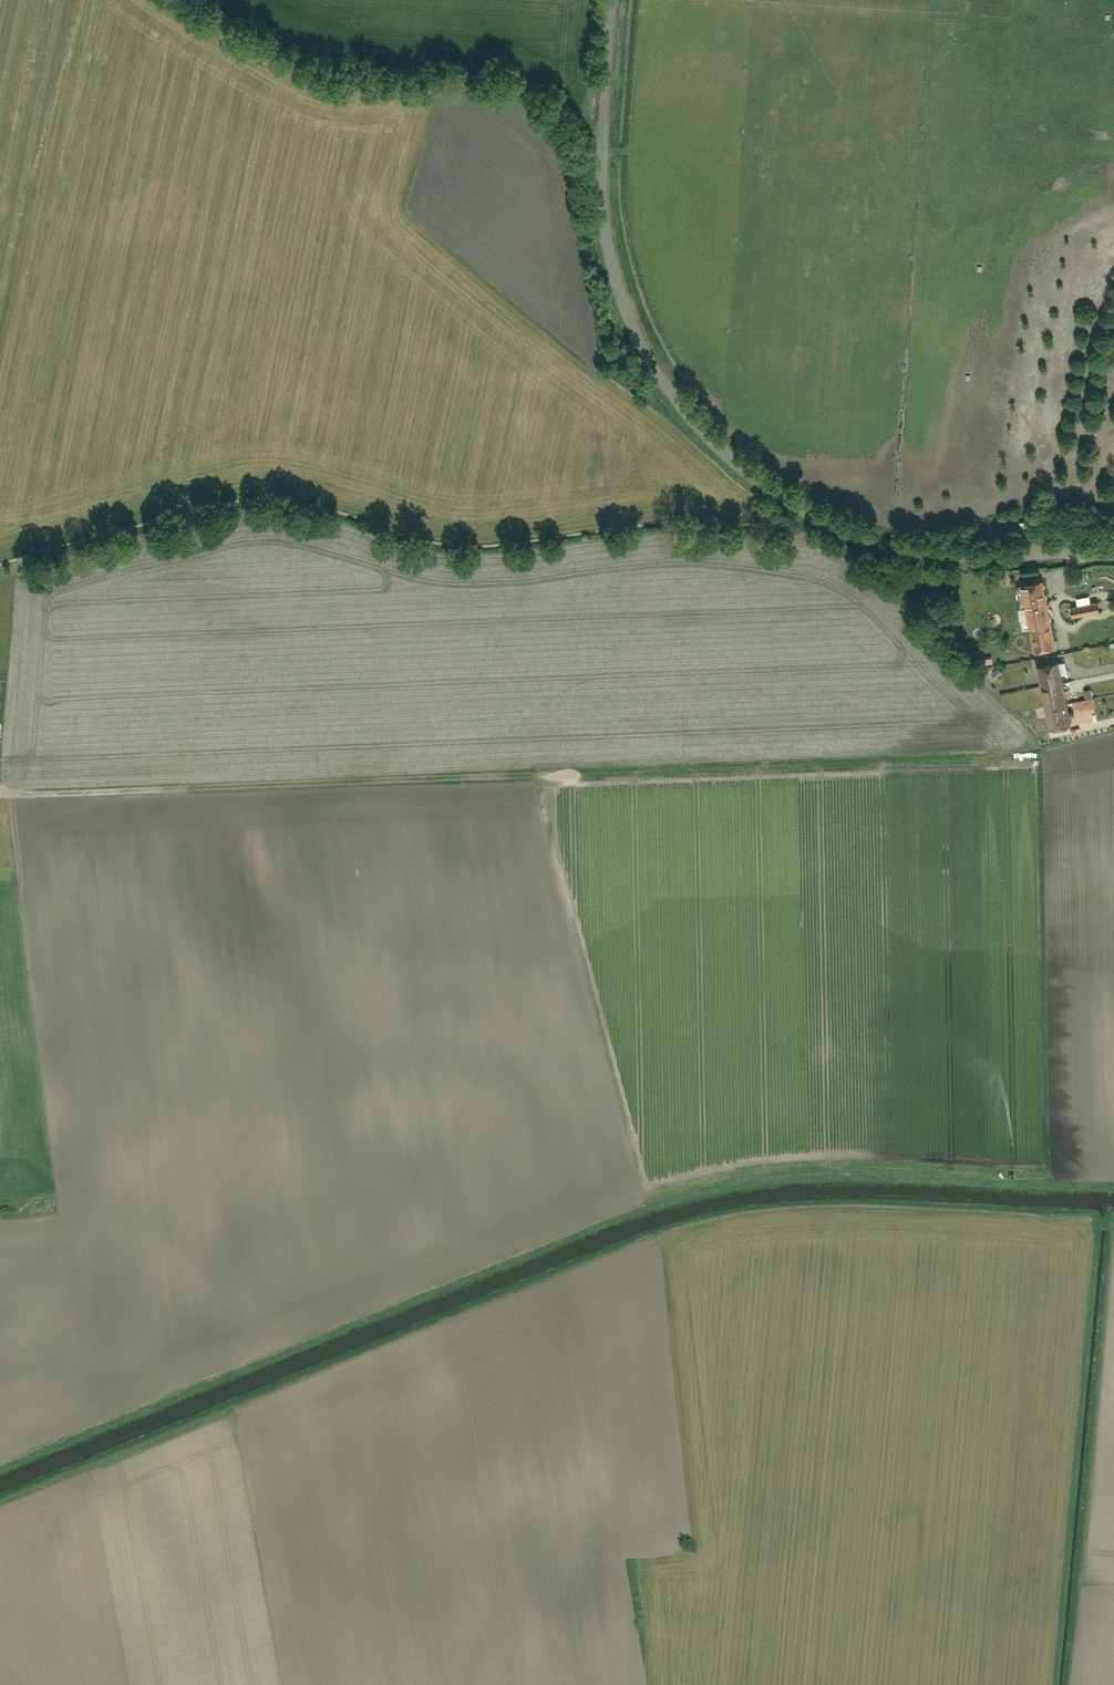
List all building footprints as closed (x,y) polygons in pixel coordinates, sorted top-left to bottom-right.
[(1055,646),(1043,580),(1022,584),(1035,650),(1055,646)] [(1092,593),(1065,598),(1068,610),(1094,604),(1092,593)] [(1071,724),(1059,661),(1038,665),(1050,728),(1071,724)] [(1098,701),(1077,705),(1078,713),(1100,709),(1098,701)]
